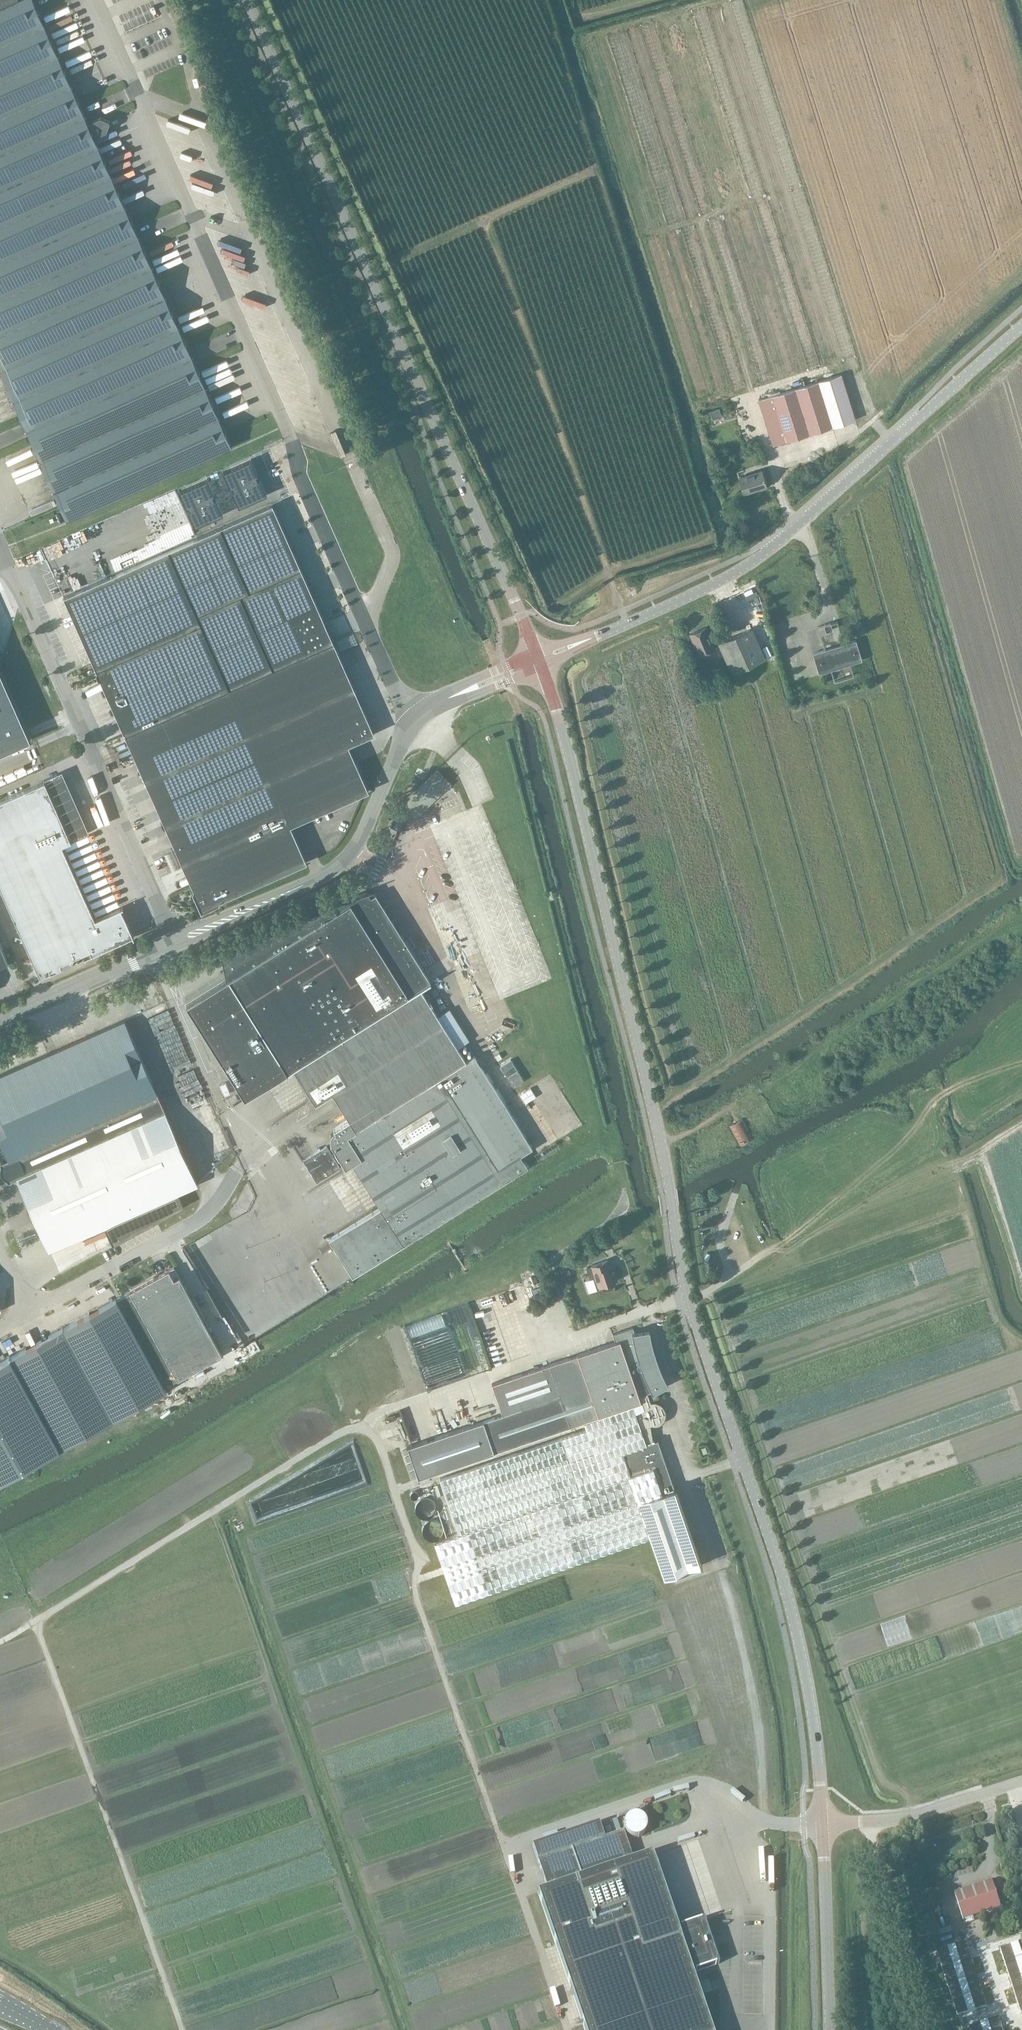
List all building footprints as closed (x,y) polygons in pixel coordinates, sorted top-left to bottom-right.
[(66,520),(232,446),(94,136),(106,131),(110,122),(109,119),(108,119),(100,116),(88,121),(87,121),(33,0),(0,0),(0,370),(66,520)] [(841,374),(758,399),(773,445),(856,420),(841,374)] [(282,410),(288,407),(284,398),(277,402),(282,410)] [(249,462),(221,474),(234,501),(261,489),(249,462)] [(744,493),(766,486),(761,471),(739,478),(744,493)] [(203,482),(176,494),(188,521),(215,509),(203,482)] [(272,504),(168,550),(290,825),(368,790),(348,745),(374,733),(272,504)] [(290,825),(168,550),(63,596),(96,671),(95,672),(98,678),(100,678),(141,772),(184,867),(194,890),(193,891),(201,910),(218,902),(218,901),(307,862),(290,825)] [(689,630),(704,667),(715,662),(708,646),(705,623),(689,630)] [(832,630),(830,623),(824,625),(826,632),(832,630)] [(752,628),(718,643),(732,674),(766,659),(752,628)] [(856,640),(813,653),(819,673),(862,660),(856,640)] [(30,739),(0,671),(0,753),(30,739)] [(451,783),(438,770),(402,803),(415,817),(451,783)] [(44,780),(0,800),(0,887),(40,976),(62,966),(60,963),(90,949),(92,953),(133,935),(120,907),(95,918),(62,844),(71,840),(44,780)] [(532,1147),(475,1055),(466,1061),(420,988),(430,981),(375,893),(371,896),(368,892),(373,890),(373,889),(333,904),(298,918),(274,930),(222,957),(222,958),(225,956),(228,971),(226,970),(225,972),(225,973),(226,975),(227,976),(229,976),(229,977),(186,1005),(245,1098),(293,1068),(316,1104),(333,1094),(349,1120),(334,1130),(334,1131),(333,1132),(332,1133),(331,1135),(330,1136),(330,1138),(330,1140),(330,1141),(331,1142),(331,1143),(330,1144),(345,1168),(358,1160),(386,1204),(329,1239),(352,1277),(528,1167),(521,1155),(532,1147)] [(8,961),(0,942),(0,965),(8,961)] [(147,1015),(151,1028),(163,1024),(159,1010),(147,1015)] [(0,1075),(0,1140),(8,1159),(1,1162),(2,1172),(9,1181),(16,1177),(49,1250),(67,1242),(68,1244),(77,1247),(79,1239),(78,1237),(85,1234),(86,1236),(95,1239),(97,1231),(96,1229),(103,1226),(112,1244),(183,1205),(178,1193),(198,1184),(161,1102),(157,1093),(125,1019),(0,1075)] [(155,1028),(154,1042),(166,1042),(166,1029),(155,1028)] [(188,1044),(196,1062),(201,1060),(193,1041),(188,1044)] [(172,1083),(186,1080),(185,1075),(171,1079),(172,1083)] [(220,1084),(225,1095),(230,1093),(225,1082),(220,1084)] [(559,1093),(556,1086),(546,1090),(549,1097),(559,1093)] [(194,1143),(200,1141),(190,1116),(183,1119),(194,1143)] [(740,1145),(753,1138),(742,1118),(729,1126),(740,1145)] [(339,1167),(326,1146),(303,1160),(316,1181),(339,1167)] [(211,1164),(220,1162),(218,1153),(209,1156),(211,1164)] [(262,1202),(274,1196),(260,1170),(244,1178),(256,1201),(250,1204),(255,1213),(265,1208),(262,1202)] [(186,1248),(194,1266),(211,1258),(202,1240),(186,1248)] [(617,1280),(615,1272),(612,1273),(607,1260),(587,1267),(590,1279),(587,1280),(591,1292),(599,1289),(598,1286),(617,1280)] [(62,1328),(11,1355),(10,1354),(9,1355),(10,1356),(60,1447),(61,1448),(62,1448),(61,1447),(166,1390),(164,1386),(222,1354),(174,1266),(130,1291),(116,1299),(116,1298),(88,1313),(62,1328)] [(633,1327),(613,1334),(615,1341),(620,1340),(643,1409),(635,1412),(646,1444),(655,1440),(654,1439),(653,1439),(651,1430),(651,1426),(652,1426),(654,1426),(655,1426),(657,1425),(659,1425),(660,1424),(661,1423),(662,1422),(664,1421),(665,1419),(665,1417),(666,1415),(666,1413),(666,1411),(665,1409),(664,1407),(663,1406),(662,1404),(660,1403),(659,1402),(657,1401),(655,1401),(653,1401),(651,1401),(648,1395),(651,1393),(665,1385),(668,1384),(663,1375),(660,1367),(656,1357),(653,1348),(651,1339),(649,1329),(646,1330),(635,1332),(633,1327)] [(413,1445),(408,1446),(418,1477),(437,1471),(494,1452),(583,1421),(608,1413),(610,1420),(635,1412),(643,1409),(620,1340),(615,1341),(604,1345),(511,1377),(492,1383),(502,1414),(495,1417),(426,1440),(413,1445)] [(10,1356),(9,1355),(9,1356),(0,1361),(0,1480),(59,1448),(60,1449),(61,1448),(60,1447),(10,1356)] [(458,1533),(434,1541),(455,1602),(649,1535),(637,1502),(675,1489),(658,1439),(655,1440),(646,1444),(635,1412),(610,1420),(608,1413),(583,1421),(586,1428),(440,1479),(458,1533)] [(675,1489),(637,1502),(649,1535),(664,1578),(701,1565),(690,1533),(691,1533),(687,1519),(685,1519),(675,1489)] [(434,1515),(436,1510),(436,1505),(432,1500),(428,1498),(422,1498),(418,1501),(416,1506),(416,1512),(419,1516),(424,1518),(429,1518),(434,1515)] [(441,1537),(443,1533),(444,1529),(442,1525),(439,1521),(435,1520),(431,1519),(427,1521),(424,1524),(423,1529),(423,1533),(425,1537),(429,1539),(433,1540),(437,1539),(441,1537)] [(607,1819),(608,1823),(626,1817),(624,1813),(607,1819)] [(633,1829),(648,1830),(649,1815),(634,1814),(633,1829)] [(533,1846),(538,1861),(547,1889),(538,1892),(565,1972),(570,1987),(577,2006),(583,2024),(585,2029),(712,2029),(704,2006),(693,1973),(719,1964),(704,1920),(704,1919),(678,1928),(652,1854),(633,1860),(627,1842),(625,1836),(623,1832),(604,1838),(599,1823),(533,1846)] [(766,1853),(771,1847),(758,1836),(753,1842),(766,1853)] [(692,1839),(657,1849),(665,1874),(678,1870),(677,1868),(682,1866),(685,1874),(691,1872),(696,1885),(706,1882),(703,1872),(696,1874),(695,1869),(701,1867),(692,1839)] [(955,1893),(964,1920),(1001,1908),(993,1881),(955,1893)] [(709,1980),(698,1984),(702,1995),(713,1992),(709,1980)]
